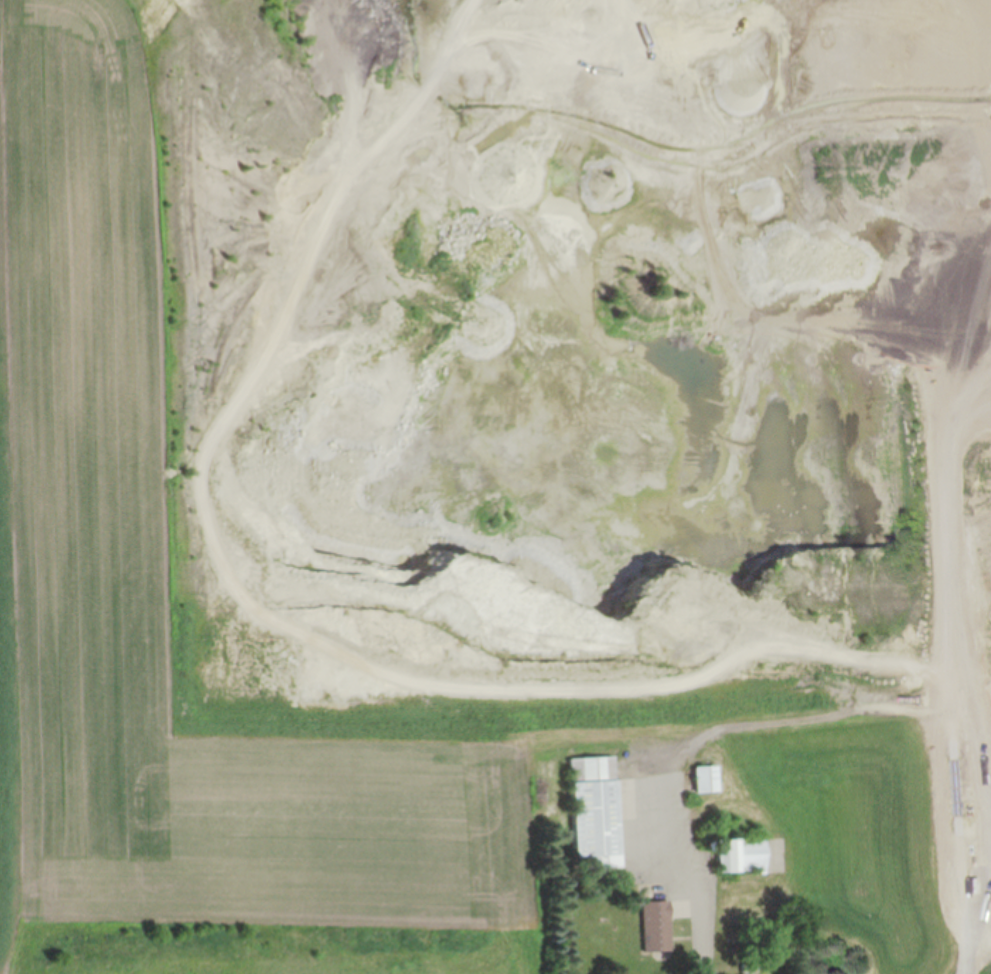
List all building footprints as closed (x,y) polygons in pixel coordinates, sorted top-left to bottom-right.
[(571,758),(574,857),(582,857),(583,868),(619,867),(615,757),(571,758)] [(717,767),(696,767),(696,792),(717,792),(717,767)] [(768,871),(767,839),(717,839),(718,872),(768,871)] [(670,950),(669,903),(644,903),(645,951),(670,950)]
